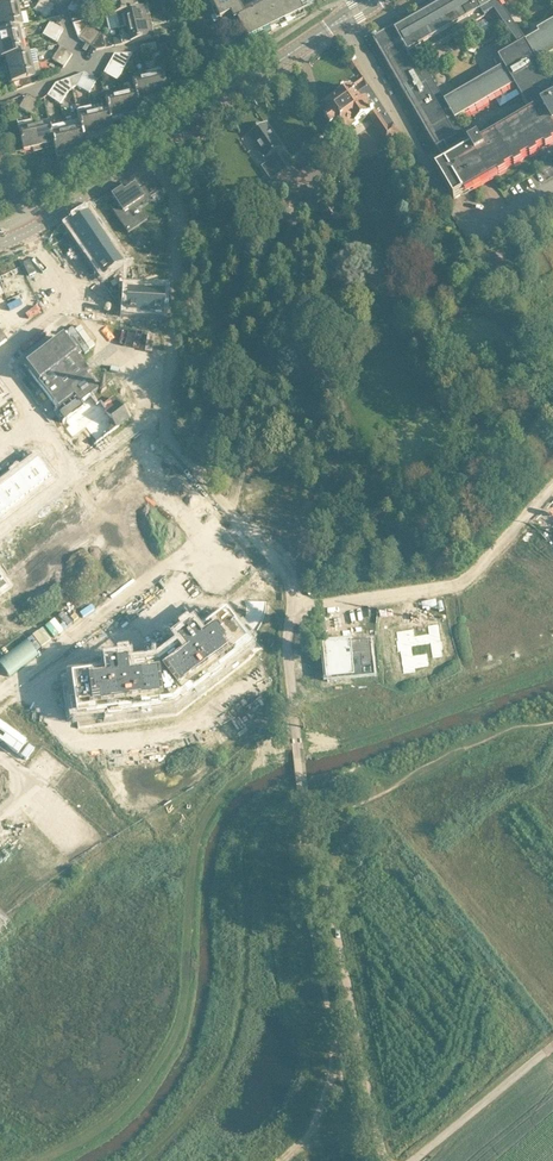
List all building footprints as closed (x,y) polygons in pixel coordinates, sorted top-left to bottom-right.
[(40,14),(49,1),(48,0),(41,0),(34,10),(40,14)] [(72,4),(85,11),(88,5),(80,0),(74,0),(72,4)] [(114,15),(123,13),(138,10),(138,9),(136,0),(111,0),(110,0),(114,15)] [(260,9),(258,7),(246,13),(248,15),(245,17),(237,0),(211,0),(221,20),(232,15),(236,22),(238,21),(248,41),(305,13),(301,6),(313,0),(279,0),(260,9)] [(537,32),(539,35),(525,42),(498,2),(501,0),(449,0),(395,31),(393,27),(373,39),(445,162),(436,168),(454,200),(552,142),(552,90),(538,64),(552,55),(552,23),(537,32)] [(19,14),(16,1),(12,2),(0,5),(0,18),(19,14)] [(46,18),(55,5),(49,1),(40,14),(46,18)] [(68,10),(81,17),(85,11),(72,4),(68,10)] [(117,30),(118,30),(127,28),(150,22),(147,7),(138,9),(138,10),(123,13),(114,15),(117,30)] [(18,28),(22,27),(19,14),(0,18),(0,31),(18,27),(18,28)] [(47,29),(60,36),(63,30),(58,17),(47,20),(50,23),(47,29)] [(79,38),(85,42),(93,30),(88,26),(87,26),(86,21),(74,24),(79,38)] [(118,30),(122,45),(154,37),(150,22),(127,28),(118,30)] [(23,26),(22,27),(18,28),(18,27),(0,31),(0,45),(20,40),(21,41),(26,40),(23,26)] [(43,35),(56,42),(60,36),(47,29),(43,35)] [(101,33),(99,32),(98,33),(93,30),(85,42),(90,46),(89,46),(95,51),(105,49),(101,33)] [(2,58),(6,57),(5,57),(23,53),(23,52),(21,41),(20,40),(0,45),(0,58),(2,58)] [(157,50),(155,43),(141,47),(142,54),(157,50)] [(52,59),(58,63),(67,51),(61,47),(52,59)] [(38,63),(35,50),(23,52),(23,53),(5,57),(6,57),(7,65),(5,66),(6,70),(38,63)] [(64,67),(73,55),(67,51),(58,63),(64,67)] [(111,60),(125,68),(133,53),(115,54),(111,60)] [(111,60),(108,67),(121,74),(125,68),(111,60)] [(9,83),(23,80),(41,76),(38,63),(6,70),(9,83)] [(104,73),(118,80),(121,74),(108,67),(104,73)] [(161,68),(146,72),(147,77),(148,77),(153,102),(159,100),(158,96),(167,94),(162,74),(161,68)] [(72,88),(77,86),(83,89),(91,76),(85,72),(70,78),(72,88)] [(89,93),(97,79),(91,76),(83,89),(89,93)] [(153,102),(148,77),(147,77),(132,81),(135,92),(137,101),(146,99),(147,103),(153,102)] [(52,89),(64,98),(68,92),(71,90),(71,88),(72,88),(70,78),(56,83),(52,89)] [(400,134),(370,88),(364,78),(322,107),(329,116),(326,119),(331,127),(333,126),(339,136),(369,115),(387,142),(400,134)] [(48,95),(60,104),(64,98),(52,89),(48,95)] [(131,114),(140,112),(137,101),(135,92),(121,95),(126,119),(132,118),(131,114)] [(19,108),(25,112),(33,98),(27,95),(19,108)] [(111,123),(120,121),(126,119),(121,95),(105,99),(108,110),(110,119),(111,123)] [(31,115),(39,102),(33,98),(25,112),(31,115)] [(77,111),(79,121),(81,128),(83,136),(92,135),(93,139),(99,137),(94,113),(92,107),(77,111)] [(113,130),(111,123),(110,119),(108,110),(94,113),(99,137),(105,136),(104,132),(113,130)] [(33,152),(39,151),(34,127),(33,127),(31,120),(17,123),(23,150),(32,148),(33,152)] [(79,121),(72,122),(73,130),(66,131),(72,155),(87,152),(83,136),(81,128),(79,121)] [(52,135),(50,127),(49,123),(34,127),(39,151),(46,149),(45,145),(53,143),(51,135),(52,135)] [(51,135),(53,143),(56,159),(72,155),(66,131),(65,124),(50,127),(52,135),(51,135)] [(266,124),(250,135),(257,146),(255,148),(255,149),(256,148),(262,155),(263,155),(266,160),(267,159),(269,162),(266,164),(262,167),(271,181),(288,169),(276,153),(283,148),(266,124)] [(110,207),(110,208),(113,211),(115,215),(128,234),(146,221),(142,214),(133,220),(128,213),(150,197),(150,198),(157,193),(155,191),(149,195),(144,188),(144,189),(138,192),(134,186),(123,194),(121,190),(111,197),(112,198),(116,204),(111,207),(110,207)] [(110,208),(104,212),(107,216),(113,211),(110,208)] [(113,211),(107,216),(109,220),(115,215),(113,211)] [(90,212),(68,226),(76,237),(97,222),(90,212)] [(97,222),(76,237),(82,247),(104,232),(97,222)] [(121,229),(115,233),(118,237),(124,233),(121,229)] [(104,232),(82,247),(89,257),(108,244),(109,244),(111,243),(104,232)] [(124,233),(118,237),(121,241),(127,237),(124,233)] [(131,243),(125,247),(127,251),(133,247),(131,243)] [(108,244),(89,257),(96,267),(115,254),(115,253),(109,244),(108,244)] [(115,254),(96,267),(103,277),(125,263),(117,252),(115,253),(115,254)] [(42,290),(44,294),(54,290),(52,285),(42,290)] [(127,287),(125,313),(138,313),(139,287),(127,287)] [(139,287),(138,313),(150,314),(151,288),(139,287)] [(151,288),(150,314),(163,315),(164,289),(151,288)] [(62,339),(26,367),(53,403),(50,405),(49,404),(49,405),(73,437),(80,431),(86,427),(98,443),(110,434),(130,418),(118,402),(116,403),(112,397),(100,406),(92,396),(97,392),(85,377),(89,374),(62,339)] [(103,383),(97,388),(101,393),(107,389),(103,383)] [(8,404),(4,398),(5,398),(0,391),(0,410),(8,404)] [(7,414),(3,417),(8,422),(11,419),(7,414)] [(19,449),(15,452),(20,458),(23,455),(19,449)] [(15,452),(11,455),(16,460),(20,458),(15,452)] [(35,458),(25,466),(27,468),(41,486),(51,479),(35,458)] [(99,469),(98,470),(114,492),(126,483),(109,461),(107,463),(108,464),(100,470),(99,469)] [(27,468),(17,475),(31,494),(41,486),(27,468)] [(88,477),(86,479),(103,500),(114,492),(98,470),(96,471),(97,472),(89,478),(88,477)] [(8,482),(8,483),(22,501),(31,494),(17,475),(8,482)] [(77,486),(75,487),(92,509),(103,500),(86,479),(84,480),(85,481),(78,487),(77,486)] [(0,485),(0,493),(12,508),(22,501),(8,483),(8,482),(6,480),(0,485)] [(65,495),(64,496),(80,518),(92,509),(75,487),(73,489),(74,490),(66,496),(65,495)] [(2,516),(12,508),(0,493),(0,513),(2,516)] [(54,503),(52,505),(69,526),(80,518),(64,496),(62,497),(63,498),(55,504),(54,503)] [(43,512),(41,513),(57,535),(69,526),(52,505),(50,506),(51,507),(44,513),(43,512)] [(12,570),(23,561),(7,539),(5,541),(6,542),(0,546),(0,555),(12,570)] [(77,679),(72,680),(72,683),(72,686),(73,686),(73,690),(73,693),(74,693),(75,701),(74,701),(75,706),(76,711),(76,714),(77,714),(77,713),(94,711),(94,716),(96,716),(101,715),(105,715),(105,714),(110,714),(113,714),(113,713),(118,713),(120,713),(129,711),(130,712),(130,715),(131,714),(138,713),(138,714),(143,713),(148,712),(150,712),(149,707),(155,706),(155,707),(156,707),(156,706),(168,705),(171,705),(174,703),(173,702),(182,695),(183,696),(184,695),(184,694),(188,691),(191,695),(194,693),(194,692),(197,690),(197,691),(199,689),(200,688),(206,683),(206,684),(207,683),(205,680),(213,674),(216,672),(218,670),(219,670),(221,668),(223,666),(223,667),(228,663),(232,659),(232,660),(234,659),(231,655),(243,645),(244,645),(245,644),(243,642),(241,641),(242,640),(237,634),(236,634),(233,630),(234,630),(230,625),(227,622),(228,622),(226,620),(224,617),(220,620),(218,621),(218,622),(217,622),(215,623),(215,624),(214,625),(214,624),(212,626),(211,627),(207,629),(208,630),(206,631),(206,630),(204,632),(205,632),(203,633),(200,635),(199,636),(198,636),(197,637),(196,639),(195,638),(193,635),(192,635),(191,633),(190,632),(184,637),(184,638),(177,643),(176,643),(175,644),(180,650),(180,651),(175,654),(172,656),(168,660),(165,662),(160,666),(160,665),(159,666),(160,666),(158,668),(158,667),(156,669),(153,669),(152,669),(149,669),(150,670),(145,670),(140,671),(136,672),(136,671),(132,672),(127,673),(127,672),(126,664),(124,664),(124,665),(114,666),(106,667),(106,668),(107,668),(107,670),(106,670),(107,675),(101,676),(98,676),(98,677),(92,677),(88,677),(88,678),(86,678),(84,678),(83,678),(81,678),(81,679),(79,679),(77,679)] [(400,639),(399,639),(400,652),(403,651),(405,672),(417,670),(417,667),(431,665),(429,653),(415,655),(414,645),(433,643),(435,658),(446,656),(445,649),(446,649),(445,642),(444,642),(441,624),(431,625),(432,634),(417,635),(416,627),(399,629),(400,639)] [(329,658),(326,658),(328,682),(329,682),(328,679),(328,673),(352,670),(353,676),(363,675),(363,668),(371,667),(372,667),(370,642),(352,644),(352,642),(350,642),(350,644),(338,645),(338,638),(327,639),(328,644),(329,658)]
